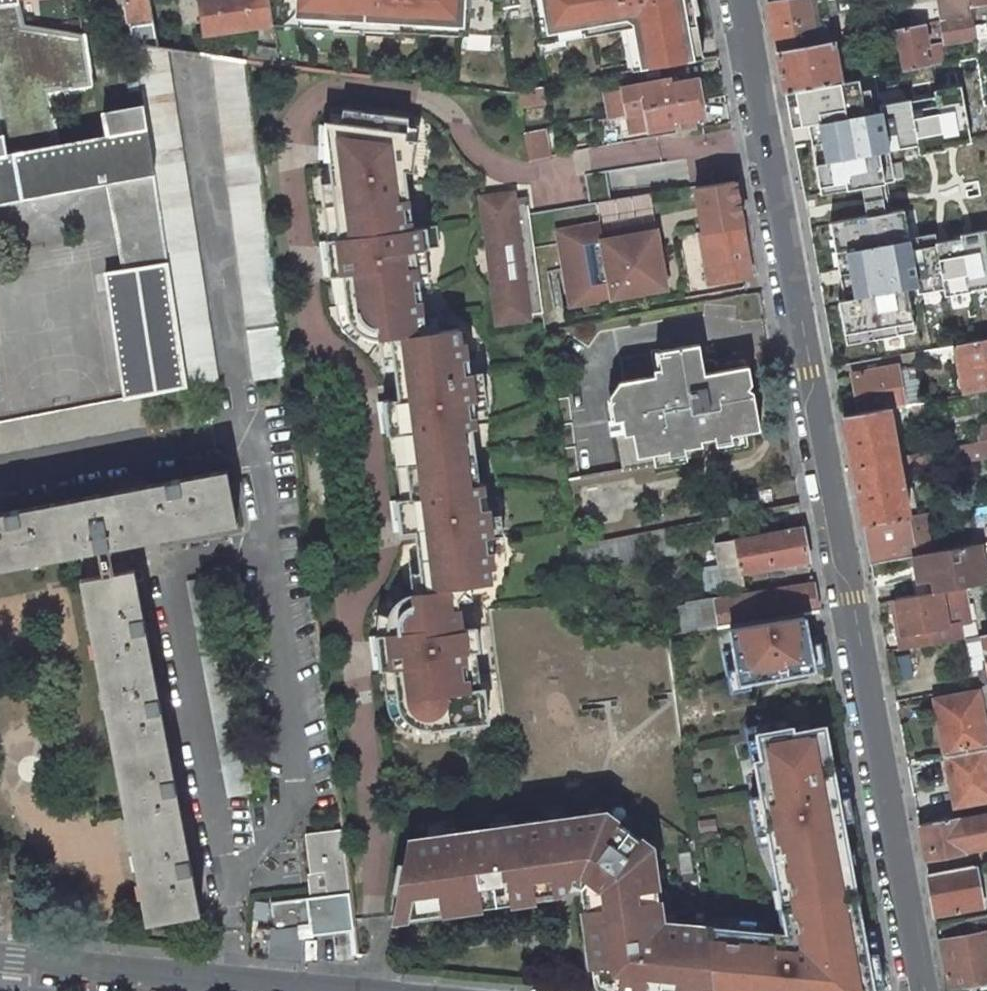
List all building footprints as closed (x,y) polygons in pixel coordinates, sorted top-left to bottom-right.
[(108,182),(117,180),(109,137),(57,147),(49,93),(92,86),(83,34),(23,23),(18,0),(0,0),(0,126),(2,136),(0,136),(0,202),(108,182)] [(157,46),(148,0),(124,0),(125,5),(132,42),(133,42),(157,46)] [(202,34),(272,23),(270,13),(268,0),(197,0),(202,34)] [(292,13),(292,0),(268,0),(270,13),(292,13)] [(292,13),(301,15),(300,25),(342,27),(342,22),(364,23),(386,24),(385,29),(427,32),(428,22),(461,24),(463,0),(292,0),(292,13)] [(461,24),(461,34),(503,36),(500,10),(530,4),(530,0),(463,0),(461,24)] [(530,4),(538,44),(566,39),(624,29),(634,27),(637,42),(642,71),(703,61),(692,0),(530,0),(530,4)] [(815,45),(811,21),(807,0),(780,0),(768,2),(777,52),(815,45)] [(971,16),(969,7),(968,0),(952,0),(956,19),(971,16)] [(292,13),(270,13),(272,23),(300,25),(301,15),(292,13)] [(973,26),(971,16),(956,19),(941,22),(944,44),(975,39),(975,37),(973,26)] [(815,45),(822,43),(818,19),(811,21),(815,45)] [(428,22),(427,32),(461,34),(461,24),(428,22)] [(940,44),(927,46),(923,25),(896,30),(904,70),(943,63),(940,44)] [(975,37),(986,35),(984,25),(973,26),(975,37)] [(634,27),(624,29),(627,44),(637,42),(634,27)] [(986,35),(975,37),(975,39),(977,52),(986,50),(986,35)] [(566,39),(538,44),(539,53),(568,48),(566,39)] [(187,388),(217,384),(164,48),(157,46),(133,42),(143,106),(147,130),(167,262),(187,387),(187,388)] [(637,42),(627,44),(632,73),(642,71),(637,42)] [(840,82),(833,42),(822,43),(815,45),(777,52),(784,92),(829,84),(834,83),(840,82)] [(278,65),(276,50),(224,44),(221,57),(245,61),(278,65)] [(284,375),(278,327),(245,61),(221,57),(214,56),(255,379),(284,375)] [(647,108),(700,99),(696,80),(668,86),(667,81),(622,89),(627,115),(628,115),(628,114),(647,111),(647,108)] [(829,84),(784,92),(789,122),(803,120),(809,159),(817,194),(855,185),(872,182),(879,180),(873,149),(909,143),(912,153),(938,146),(965,140),(955,83),(926,87),(929,101),(907,106),(904,96),(835,106),(829,84)] [(520,109),(545,102),(539,84),(515,92),(520,109)] [(703,116),(700,99),(647,108),(647,111),(628,114),(628,115),(627,115),(630,134),(676,125),(678,132),(697,129),(695,117),(703,116)] [(105,113),(109,137),(147,130),(143,106),(105,113)] [(340,234),(342,249),(344,272),(349,311),(352,319),(355,324),(363,332),(366,326),(379,325),(381,339),(392,338),(401,409),(387,411),(390,432),(404,431),(412,496),(398,499),(400,520),(415,518),(424,590),(412,591),(414,605),(401,607),(396,602),(392,611),(390,618),(388,632),(391,646),(398,701),(401,710),(404,715),(410,721),(416,724),(424,726),(430,727),(431,728),(488,721),(484,688),(470,690),(468,676),(477,675),(474,649),(479,649),(477,628),(462,629),(458,599),(468,585),(491,582),(490,568),(494,567),(490,537),(492,536),(489,508),(487,508),(483,483),(480,483),(472,427),(476,426),(473,401),(476,401),(472,373),(470,373),(466,343),(462,343),(460,328),(437,331),(424,321),(415,250),(429,248),(426,227),(412,228),(408,198),(399,200),(398,187),(407,186),(405,169),(414,171),(419,139),(407,138),(409,126),(410,117),(344,109),(339,142),(329,144),(340,234)] [(986,156),(986,115),(977,116),(983,157),(986,156)] [(407,138),(419,139),(420,127),(409,126),(407,138)] [(521,132),(528,160),(551,155),(544,127),(521,132)] [(125,268),(167,262),(147,130),(109,137),(117,180),(108,182),(125,268)] [(696,188),(703,231),(712,283),(751,276),(735,182),(696,188)] [(860,212),(878,208),(872,182),(855,185),(860,212)] [(407,186),(398,187),(399,200),(408,198),(407,186)] [(493,246),(487,201),(516,198),(515,192),(480,196),(496,319),(502,318),(497,282),(495,282),(490,246),(493,246)] [(605,200),(607,222),(649,217),(647,195),(605,200)] [(543,313),(530,215),(530,212),(528,196),(516,198),(487,201),(493,246),(490,246),(495,282),(497,282),(502,318),(543,313)] [(821,221),(843,343),(914,329),(906,291),(934,286),(938,294),(986,285),(986,262),(981,230),(901,247),(894,204),(878,208),(860,212),(821,221)] [(646,276),(665,273),(657,230),(604,240),(601,224),(559,231),(572,306),(649,292),(646,276)] [(342,249),(340,234),(327,236),(329,249),(342,249)] [(141,395),(187,387),(167,262),(125,268),(106,271),(126,398),(141,395)] [(646,276),(649,292),(668,288),(665,273),(646,276)] [(943,347),(944,358),(957,355),(963,393),(986,389),(986,339),(943,347)] [(706,386),(704,374),(698,344),(668,350),(675,386),(689,383),(690,391),(698,390),(697,387),(706,386)] [(636,457),(667,451),(666,443),(673,442),(684,448),(702,445),(701,441),(700,435),(713,432),(713,430),(720,429),(731,435),(760,430),(753,392),(748,388),(751,384),(748,366),(704,374),(706,386),(697,387),(698,390),(690,391),(689,383),(675,386),(668,350),(619,358),(623,386),(655,380),(661,412),(622,419),(624,435),(632,434),(636,457)] [(889,409),(904,406),(900,382),(899,380),(898,372),(897,365),(851,374),(859,412),(859,414),(889,409)] [(904,406),(922,403),(918,378),(900,382),(904,406)] [(661,412),(655,380),(623,386),(611,405),(614,421),(622,419),(661,412)] [(147,425),(141,395),(126,398),(0,422),(0,453),(147,425)] [(929,414),(927,402),(922,403),(904,406),(906,419),(929,414)] [(863,525),(908,516),(889,409),(859,414),(859,412),(843,415),(863,525)] [(976,427),(979,440),(955,445),(958,461),(986,456),(986,425),(976,427)] [(701,441),(714,438),(713,432),(700,435),(701,441)] [(933,460),(930,450),(907,454),(909,466),(933,460)] [(175,534),(236,522),(226,471),(180,480),(180,478),(165,481),(166,483),(149,486),(151,506),(153,517),(158,536),(175,533),(175,534)] [(151,506),(149,486),(117,492),(122,511),(124,522),(126,542),(158,536),(153,517),(151,506)] [(772,501),(770,489),(757,491),(760,504),(772,501)] [(144,615),(142,615),(133,568),(132,569),(126,542),(124,522),(122,511),(117,492),(19,510),(19,509),(11,510),(11,512),(6,512),(6,513),(0,514),(0,568),(78,553),(83,578),(81,579),(124,800),(128,816),(148,815),(159,813),(178,807),(175,791),(176,790),(174,776),(161,709),(158,695),(157,695),(145,630),(146,630),(144,615)] [(923,524),(921,514),(908,516),(863,525),(870,564),(913,556),(916,555),(910,527),(923,524)] [(916,555),(928,553),(923,524),(910,527),(916,555)] [(679,553),(673,526),(615,538),(620,565),(679,553)] [(784,566),(809,561),(803,527),(714,544),(718,566),(722,587),(722,588),(743,585),(741,574),(765,569),(784,566)] [(620,565),(615,538),(574,546),(578,573),(620,565)] [(986,584),(979,543),(928,553),(916,555),(913,556),(920,594),(934,592),(934,594),(963,588),(986,584)] [(706,589),(722,587),(718,566),(703,568),(706,589)] [(784,566),(765,569),(767,579),(786,576),(784,566)] [(186,580),(227,797),(252,792),(211,576),(186,580)] [(818,612),(813,583),(679,605),(682,625),(684,634),(818,612)] [(969,621),(963,588),(934,594),(934,592),(920,594),(894,599),(901,635),(916,632),(919,647),(961,639),(958,623),(969,621)] [(403,596),(396,602),(401,607),(414,605),(412,591),(406,593),(403,596)] [(919,647),(916,632),(901,635),(894,599),(891,600),(901,650),(919,647)] [(804,616),(729,628),(739,683),(775,676),(775,680),(806,674),(805,670),(813,669),(804,616)] [(682,625),(672,626),(674,635),(684,634),(682,625)] [(378,648),(391,646),(388,632),(376,634),(378,648)] [(898,672),(900,681),(909,679),(907,670),(898,672)] [(806,674),(775,680),(776,683),(806,678),(806,674)] [(985,685),(977,686),(978,691),(937,699),(940,717),(938,717),(945,756),(986,749),(986,737),(982,708),(986,707),(986,684),(985,685)] [(860,927),(849,929),(843,896),(854,894),(823,727),(791,732),(790,727),(755,734),(760,760),(754,762),(775,874),(781,873),(793,935),(704,927),(712,990),(872,990),(860,927)] [(679,747),(681,758),(690,745),(679,747)] [(986,749),(945,756),(952,789),(954,788),(958,806),(986,800),(986,754),(986,749)] [(958,806),(960,816),(960,818),(986,813),(986,800),(958,806)] [(148,815),(128,816),(134,849),(154,844),(164,842),(184,839),(178,807),(159,813),(148,815)] [(500,903),(499,896),(517,893),(518,901),(552,896),(549,878),(579,874),(585,879),(579,886),(592,979),(593,982),(596,988),(599,989),(604,990),(712,990),(704,927),(691,925),(661,929),(649,845),(605,813),(430,837),(421,839),(411,846),(406,852),(403,858),(394,904),(424,911),(424,914),(500,903)] [(986,853),(986,813),(960,818),(960,816),(918,824),(923,851),(933,849),(936,862),(986,853)] [(276,928),(310,924),(311,934),(352,929),(341,829),(305,833),(310,873),(324,872),(325,875),(326,886),(327,895),(309,897),(306,898),(306,899),(273,903),(276,928)] [(189,856),(187,856),(184,839),(164,842),(154,844),(134,849),(137,865),(136,866),(146,921),(200,911),(190,862),(189,856)] [(923,851),(926,864),(936,862),(933,849),(923,851)] [(935,915),(981,906),(974,866),(928,874),(935,915)] [(309,897),(327,895),(326,886),(319,887),(318,876),(325,875),(324,872),(310,873),(307,874),(309,897)] [(500,903),(518,901),(517,893),(499,896),(500,903)] [(860,927),(854,894),(843,896),(849,929),(860,927)] [(714,902),(700,900),(702,909),(713,910),(714,902)] [(424,911),(394,904),(391,918),(424,914),(424,911)] [(986,979),(986,915),(937,923),(948,986),(986,979)] [(273,954),(296,956),(299,934),(299,928),(275,930),(273,954)] [(311,957),(313,934),(299,933),(297,956),(311,957)]
